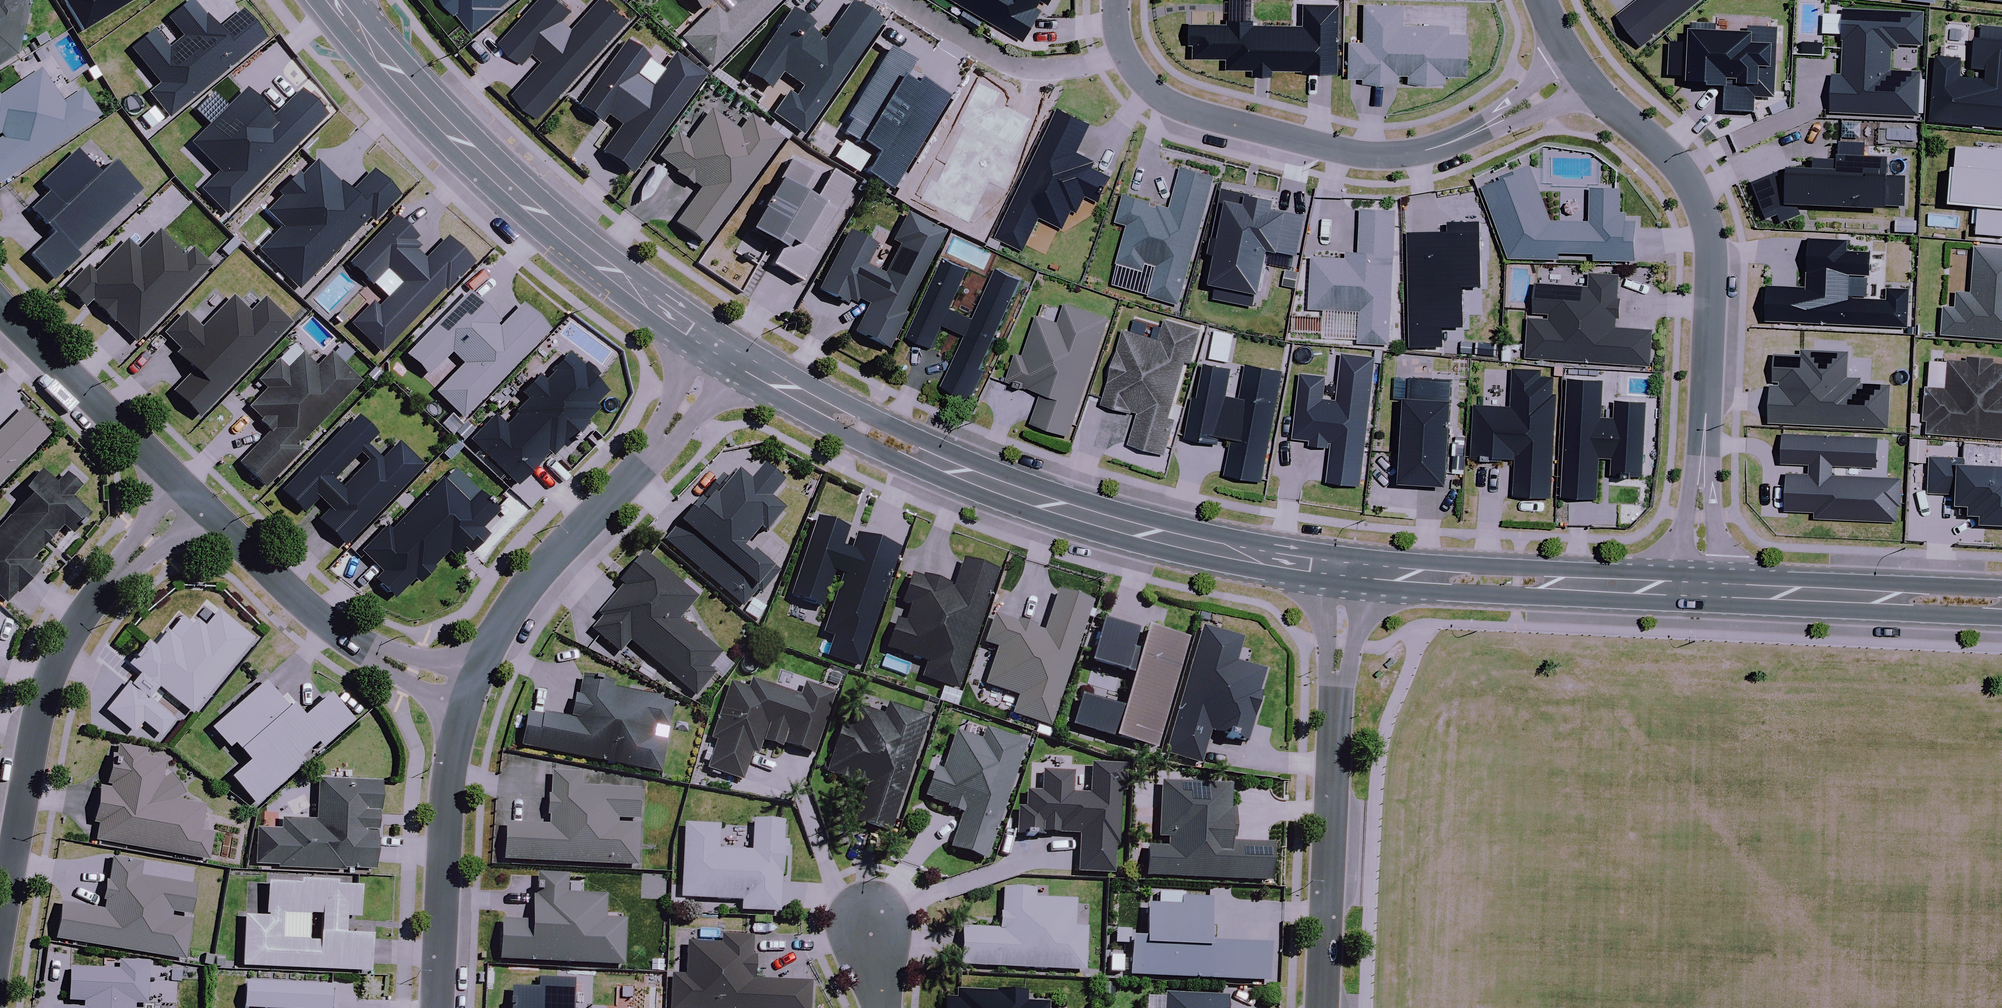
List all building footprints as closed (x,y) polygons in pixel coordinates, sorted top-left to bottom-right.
[(18,56),(29,0),(0,0),(0,67),(18,56)] [(82,32),(135,0),(63,0),(82,32)] [(193,0),(189,0),(167,18),(181,36),(169,47),(153,29),(129,48),(159,84),(148,94),(169,119),(265,38),(242,9),(218,28),(193,0)] [(457,14),(459,13),(475,33),(505,7),(504,5),(509,0),(446,0),(457,14)] [(633,17),(614,0),(599,0),(576,27),(566,19),(575,7),(567,0),(539,0),(501,41),(524,64),(535,51),(545,60),(515,93),(542,118),(633,17)] [(734,4),(723,15),(714,7),(681,40),(711,69),(781,0),(730,0),(734,4)] [(701,13),(714,0),(688,0),(701,13)] [(851,0),(824,41),(810,30),(814,23),(792,8),(748,74),(769,91),(781,74),(802,87),(794,96),(787,91),(772,114),(803,135),(883,21),(851,0)] [(1025,39),(1046,8),(1040,5),(1042,0),(959,0),(1025,39)] [(1638,50),(1701,0),(1637,0),(1613,19),(1638,50)] [(1341,72),(1342,3),(1306,2),(1306,24),(1257,22),(1257,18),(1230,18),(1229,22),(1192,21),(1192,43),(1196,44),(1195,57),(1229,57),(1229,69),(1256,69),(1256,74),(1276,74),(1276,69),(1304,70),(1304,72),(1341,72)] [(1471,75),(1472,32),(1453,32),(1453,24),(1407,23),(1407,3),(1368,2),(1367,40),(1352,40),(1352,77),(1366,77),(1365,82),(1402,82),(1402,74),(1411,74),(1410,82),(1448,83),(1449,75),(1471,75)] [(1922,14),(1841,10),(1839,43),(1841,43),(1839,76),(1829,76),(1827,115),(1916,119),(1917,115),(1921,115),(1923,82),(1919,81),(1919,73),(1890,71),(1890,52),(1897,52),(1897,47),(1920,48),(1922,14)] [(1683,45),(1666,44),(1664,79),(1681,79),(1681,86),(1700,87),(1699,92),(1722,93),(1721,113),(1751,115),(1753,99),(1772,101),(1776,29),(1746,28),(1745,35),(1714,34),(1714,26),(1687,25),(1688,32),(1683,32),(1683,45)] [(650,58),(626,41),(577,106),(602,124),(608,116),(620,125),(601,154),(632,176),(707,77),(675,54),(653,84),(638,74),(650,58)] [(1976,41),(1974,69),(1987,70),(1986,82),(1958,80),(1960,61),(1936,59),(1931,122),(2001,127),(2001,43),(1976,41)] [(910,71),(916,62),(891,47),(848,116),(851,121),(844,133),(877,154),(865,173),(893,190),(949,97),(910,71)] [(37,72),(0,98),(0,184),(98,117),(81,92),(60,106),(37,72)] [(274,115),(247,87),(189,143),(218,172),(201,188),(226,213),(327,115),(301,89),(274,115)] [(1094,122),(1061,105),(997,236),(1025,250),(1042,216),(1065,227),(1074,209),(1080,212),(1089,195),(1103,203),(1116,175),(1095,165),(1098,159),(1081,149),(1094,122)] [(701,247),(780,141),(747,117),(735,133),(709,113),(686,144),(674,136),(656,161),(681,179),(678,183),(691,192),(694,189),(698,192),(673,226),(701,247)] [(1786,168),(1785,169),(1748,184),(1760,218),(1761,216),(1763,222),(1775,217),(1779,226),(1794,219),(1790,210),(1881,214),(1881,208),(1902,209),(1903,179),(1882,179),(1883,162),(1861,161),(1862,145),(1836,144),(1835,159),(1832,159),(1832,164),(1809,162),(1808,173),(1788,173),(1786,168)] [(1973,238),(2001,240),(2001,153),(1953,149),(1951,170),(1949,172),(1946,172),(1943,209),(1971,212),(1970,225),(1974,225),(1973,238)] [(28,258),(54,284),(78,259),(76,257),(140,194),(110,165),(97,177),(74,154),(41,186),(48,193),(30,211),(52,234),(28,258)] [(811,170),(788,157),(747,226),(781,246),(787,238),(795,244),(788,254),(781,249),(776,258),(774,256),(770,265),(799,282),(814,252),(810,250),(851,179),(830,167),(813,195),(801,188),(811,170)] [(400,196),(373,169),(351,191),(316,160),(302,176),(298,172),(277,192),(281,197),(266,212),(280,227),(258,250),(299,291),(369,218),(373,224),(400,196)] [(1596,258),(1638,259),(1640,218),(1629,217),(1628,209),(1624,209),(1625,186),(1593,185),(1592,219),(1554,217),(1534,162),(1502,173),(1504,177),(1485,185),(1511,257),(1562,258),(1564,251),(1596,252),(1596,258)] [(1181,303),(1217,173),(1183,164),(1172,205),(1159,202),(1158,205),(1152,204),(1154,199),(1125,192),(1118,220),(1129,223),(1118,261),(1148,269),(1150,261),(1158,263),(1151,295),(1181,303)] [(1279,195),(1225,185),(1213,248),(1222,250),(1216,280),(1219,281),(1216,297),(1256,304),(1259,289),(1264,290),(1272,247),(1299,252),(1307,212),(1277,206),(1279,195)] [(1393,344),(1400,208),(1364,207),(1362,250),(1348,249),(1347,255),(1312,253),(1309,309),(1360,312),(1359,342),(1393,344)] [(418,237),(395,215),(349,264),(371,286),(374,284),(387,298),(378,307),(373,302),(351,325),(381,355),(443,290),(447,293),(474,264),(447,238),(426,260),(416,251),(421,246),(414,242),(418,237)] [(817,293),(846,307),(848,302),(854,305),(856,301),(867,306),(852,336),(883,351),(940,234),(903,217),(890,243),(897,246),(882,277),(863,268),(874,247),(845,234),(817,293)] [(1489,285),(1486,217),(1451,218),(1453,227),(1410,229),(1414,345),(1447,344),(1448,325),(1469,324),(1468,285),(1489,285)] [(184,259),(157,233),(138,254),(126,242),(94,276),(86,268),(64,292),(83,311),(92,302),(136,344),(208,269),(190,252),(184,259)] [(1906,330),(1907,292),(1884,290),(1884,302),(1845,300),(1846,278),(1867,279),(1868,255),(1845,254),(1845,243),(1805,241),(1803,290),(1764,288),(1761,325),(1906,330)] [(1976,249),(1972,249),(1967,294),(1954,294),(1952,310),(1941,309),(1938,337),(2001,342),(2001,251),(1976,249)] [(948,393),(971,404),(983,377),(979,376),(1021,284),(1001,275),(978,326),(953,315),(971,274),(947,263),(911,342),(934,352),(944,330),(971,342),(948,393)] [(1527,356),(1654,365),(1656,327),(1619,325),(1619,317),(1622,317),(1623,296),(1621,296),(1623,272),(1592,270),(1591,284),(1538,280),(1535,311),(1552,312),(1551,317),(1530,315),(1527,356)] [(500,322),(470,293),(409,354),(429,374),(450,353),(461,364),(433,392),(462,420),(550,331),(520,302),(500,322)] [(247,316),(231,299),(200,331),(184,316),(166,334),(182,350),(176,355),(193,372),(172,394),(197,419),(288,326),(262,301),(247,316)] [(1109,321),(1066,307),(1065,311),(1043,304),(1025,357),(1019,355),(1009,384),(1043,395),(1032,425),(1069,438),(1109,321)] [(1166,320),(1164,327),(1136,319),(1132,334),(1123,331),(1102,405),(1140,416),(1131,446),(1165,456),(1175,420),(1170,418),(1187,362),(1192,364),(1202,330),(1166,320)] [(1330,480),(1362,483),(1377,354),(1344,351),(1339,400),(1325,398),(1328,376),(1304,373),(1297,436),(1314,438),(1314,442),(1334,444),(1330,480)] [(1766,387),(1766,426),(1886,431),(1888,387),(1858,386),(1859,380),(1845,379),(1847,354),(1798,352),(1798,357),(1770,356),(1769,385),(1776,385),(1776,388),(1766,387)] [(267,389),(250,407),(262,419),(258,423),(268,433),(238,465),(263,489),(301,448),(298,445),(358,382),(329,355),(315,369),(300,356),(286,371),(276,362),(258,381),(267,389)] [(593,410),(606,397),(588,380),(591,378),(568,356),(541,384),(533,376),(518,391),(527,400),(514,413),(518,416),(505,429),(493,418),(470,442),(518,488),(548,456),(553,461),(598,414),(593,410)] [(1926,389),(1924,423),(1926,423),(1925,438),(2001,443),(2001,366),(1994,366),(1994,361),(1968,359),(1968,364),(1947,363),(1946,391),(1926,389)] [(1247,366),(1246,373),(1234,371),(1204,364),(1188,440),(1219,447),(1220,441),(1233,444),(1226,477),(1262,484),(1286,374),(1247,366)] [(1541,372),(1514,371),(1513,392),(1508,392),(1507,409),(1476,408),(1473,461),(1516,463),(1514,498),(1548,499),(1554,378),(1541,378),(1541,372)] [(1417,376),(1415,394),(1410,394),(1404,480),(1450,483),(1456,397),(1453,397),(1454,378),(1417,376)] [(1608,379),(1570,376),(1563,496),(1600,498),(1603,456),(1615,457),(1613,475),(1646,476),(1651,400),(1618,398),(1617,433),(1605,433),(1608,379)] [(0,429),(0,482),(45,437),(19,410),(0,429)] [(376,439),(353,416),(278,491),(301,515),(319,498),(331,509),(317,523),(342,549),(422,470),(395,443),(378,460),(366,448),(376,439)] [(1899,510),(1900,480),(1830,478),(1831,469),(1875,471),(1875,439),(1780,435),(1777,467),(1807,468),(1806,476),(1784,476),(1782,514),(1812,515),(1811,521),(1895,525),(1896,510),(1899,510)] [(1926,458),(1925,496),(1951,497),(1950,511),(1964,512),(1963,521),(1975,522),(1975,531),(2001,532),(2001,471),(1963,469),(1963,460),(1926,458)] [(38,470),(23,487),(30,494),(0,527),(0,596),(8,603),(39,569),(30,560),(60,527),(69,535),(87,515),(70,499),(79,489),(63,475),(54,485),(38,470)] [(481,532),(497,515),(492,511),(496,507),(480,492),(476,496),(453,474),(443,485),(439,482),(390,534),(383,528),(360,552),(382,573),(373,583),(393,602),(412,582),(416,586),(450,550),(457,557),(464,549),(471,555),(487,538),(481,532)] [(763,506),(769,499),(757,487),(751,494),(735,479),(700,516),(697,513),(680,532),(683,535),(673,545),(744,611),(755,599),(759,602),(780,579),(749,549),(758,540),(761,543),(781,522),(763,506)] [(815,523),(789,601),(821,612),(830,615),(823,635),(833,638),(825,660),(859,672),(900,551),(858,537),(848,534),(815,523)] [(617,586),(621,590),(600,616),(603,618),(592,631),(621,656),(631,644),(696,699),(714,677),(708,672),(720,657),(679,623),(697,602),(642,556),(617,586)] [(895,623),(885,653),(908,661),(910,656),(928,663),(924,677),(957,688),(996,573),(963,562),(953,593),(949,592),(950,587),(923,577),(921,582),(909,578),(900,606),(912,610),(906,627),(895,623)] [(1090,605),(1056,594),(1043,633),(995,617),(985,648),(997,652),(985,689),(1018,699),(1013,717),(1049,729),(1090,605)] [(251,639),(217,611),(201,630),(180,612),(134,668),(138,671),(105,711),(132,733),(141,722),(159,736),(173,719),(156,706),(166,694),(190,713),(251,639)] [(1136,632),(1100,622),(1088,665),(1131,677),(1121,711),(1078,699),(1070,728),(1154,752),(1185,641),(1145,629),(1144,634),(1136,632)] [(1241,642),(1201,631),(1167,754),(1201,764),(1209,737),(1245,747),(1265,674),(1234,666),(1241,642)] [(667,731),(672,707),(660,704),(661,698),(630,692),(631,689),(583,680),(579,699),(575,698),(570,722),(526,714),(519,747),(659,774),(665,744),(652,742),(654,729),(667,731)] [(278,699),(263,682),(220,720),(211,710),(200,719),(226,747),(231,742),(246,759),(227,776),(254,806),(305,760),(300,755),(315,742),(321,748),(351,720),(327,693),(302,716),(282,695),(278,699)] [(759,754),(762,746),(783,752),(784,749),(813,757),(832,695),(805,687),(802,699),(752,684),(749,692),(731,687),(714,741),(717,742),(708,770),(746,781),(754,752),(759,754)] [(849,722),(844,721),(833,755),(838,757),(831,777),(865,789),(853,825),(873,831),(888,836),(927,721),(887,708),(884,718),(854,708),(849,722)] [(1025,747),(985,733),(981,744),(955,735),(942,774),(933,771),(923,799),(963,813),(950,849),(985,862),(1025,747)] [(171,776),(163,778),(159,778),(163,760),(143,756),(144,752),(116,746),(114,757),(110,757),(105,783),(98,781),(90,822),(97,823),(94,841),(206,861),(211,834),(198,831),(203,806),(179,801),(180,794),(171,776)] [(1020,794),(1018,839),(1043,841),(1044,836),(1079,838),(1077,872),(1114,874),(1118,795),(1125,796),(1126,769),(1091,767),(1089,797),(1072,796),(1073,775),(1043,773),(1042,795),(1020,794)] [(501,863),(635,869),(639,793),(582,790),(582,774),(553,773),(551,799),(548,799),(547,816),(551,816),(551,828),(503,826),(501,863)] [(376,784),(317,781),(315,820),(282,819),(281,831),(257,830),(255,866),(372,871),(376,784)] [(1271,847),(1230,845),(1231,812),(1228,812),(1229,789),(1160,785),(1157,841),(1167,842),(1167,850),(1143,848),(1142,876),(1269,883),(1271,847)] [(782,859),(785,860),(786,841),(783,841),(784,823),(752,821),(750,853),(717,852),(718,826),(684,825),(681,886),(673,885),(672,914),(683,914),(683,899),(741,902),(740,912),(779,914),(782,859)] [(52,939),(182,958),(193,885),(137,877),(139,865),(111,861),(108,881),(105,881),(102,899),(105,899),(104,910),(57,904),(52,939)] [(336,882),(336,877),(299,876),(299,880),(265,879),(264,916),(240,915),(239,966),(366,970),(367,934),(343,933),(344,916),(357,916),(358,882),(336,882)] [(567,879),(543,878),(542,898),(533,897),(532,924),(500,923),(498,962),(623,967),(624,923),(605,922),(606,899),(566,897),(567,879)] [(1034,900),(1034,892),(1002,891),(1000,931),(961,929),(959,966),(1083,972),(1084,930),(1072,929),(1073,902),(1034,900)] [(1210,900),(1180,899),(1179,907),(1144,906),(1142,939),(1129,939),(1127,977),(1267,983),(1268,946),(1208,943),(1210,900)] [(720,938),(720,947),(686,945),(685,979),(671,979),(670,1007),(812,1007),(813,985),(753,983),(754,940),(720,938)] [(1121,957),(1105,957),(1104,976),(1121,976),(1121,957)] [(69,969),(67,1003),(83,1004),(83,1007),(135,1007),(135,1005),(146,1005),(148,965),(118,964),(118,971),(69,969)] [(512,990),(512,1007),(616,1007),(571,1006),(572,981),(537,979),(536,991),(512,990)] [(244,980),(243,1007),(330,1007),(331,984),(244,980)] [(957,1001),(943,1000),(943,1007),(1050,1007),(1025,1005),(1026,995),(958,991),(957,1001)] [(1145,1002),(1145,1007),(1223,1007),(1224,999),(1166,997),(1165,1003),(1145,1002)]
